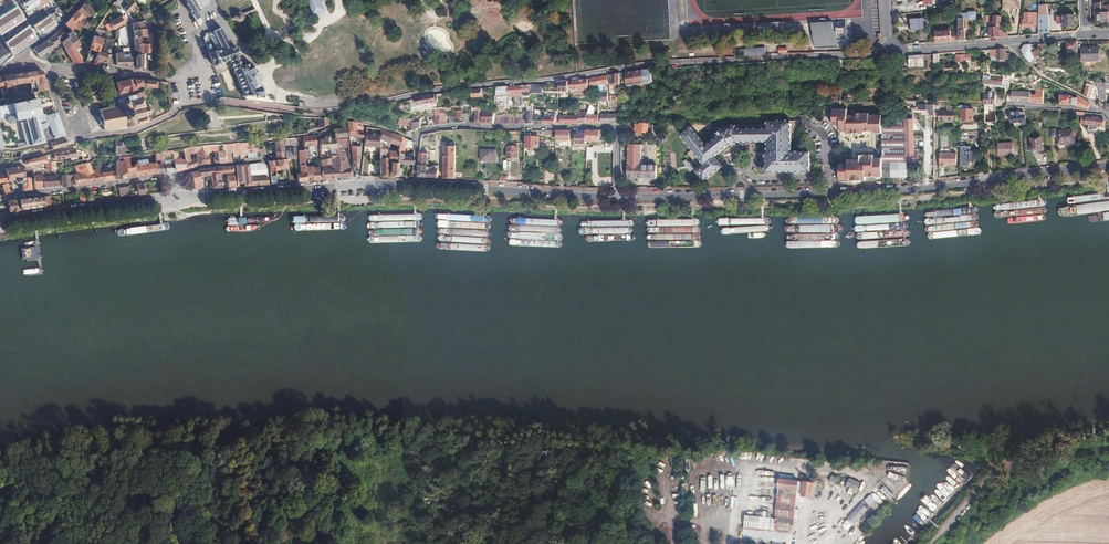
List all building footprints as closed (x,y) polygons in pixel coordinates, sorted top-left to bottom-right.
[(20,4),(26,13),(28,16),(34,12),(32,9),(33,8),(34,9),(36,8),(35,7),(36,7),(41,13),(45,10),(38,0),(26,0),(20,4)] [(45,10),(52,19),(56,25),(60,20),(65,15),(52,0),(38,0),(45,10)] [(119,0),(117,3),(123,8),(126,6),(119,0)] [(123,8),(127,13),(135,5),(132,0),(131,0),(126,6),(123,8)] [(187,6),(191,14),(195,11),(202,8),(198,0),(183,0),(187,6)] [(211,3),(209,0),(198,0),(203,8),(211,3)] [(327,12),(322,0),(308,0),(315,16),(327,12)] [(1002,8),(1008,8),(1008,7),(1017,7),(1018,0),(1003,0),(1002,8)] [(93,12),(84,4),(81,7),(77,12),(86,20),(86,19),(93,12)] [(1037,27),(1037,34),(1044,33),(1048,33),(1048,14),(1046,14),(1046,4),(1039,5),(1038,12),(1038,13),(1037,25),(1037,27)] [(5,14),(11,24),(20,19),(14,8),(5,14)] [(142,16),(144,18),(151,14),(148,9),(140,13),(142,16)] [(41,13),(24,25),(30,34),(52,19),(45,10),(41,13)] [(1038,13),(1038,12),(1024,11),(1023,18),(1021,18),(1021,24),(1023,24),(1023,26),(1037,27),(1037,25),(1038,13)] [(86,20),(77,12),(66,24),(69,28),(71,31),(72,29),(73,30),(75,29),(74,28),(77,25),(80,22),(82,24),(84,25),(88,20),(86,19),(86,20)] [(957,31),(957,41),(964,40),(963,28),(964,28),(963,19),(967,19),(967,20),(974,20),(974,13),(967,13),(967,14),(956,14),(957,31)] [(5,14),(1,16),(8,27),(11,24),(5,14)] [(988,28),(987,38),(988,38),(999,37),(999,36),(999,30),(1000,29),(1001,16),(993,15),(992,28),(988,28)] [(1075,24),(1074,15),(1057,17),(1056,19),(1056,21),(1058,21),(1059,24),(1063,24),(1063,25),(1075,24)] [(924,30),(923,19),(910,20),(911,31),(924,30)] [(90,25),(92,24),(88,20),(84,25),(85,28),(86,30),(90,25)] [(125,24),(124,22),(124,21),(112,26),(114,30),(116,29),(125,24)] [(144,29),(143,25),(142,21),(139,22),(132,23),(133,30),(141,29),(144,29)] [(845,28),(844,22),(832,22),(810,23),(811,44),(813,44),(814,48),(836,47),(851,46),(852,46),(851,30),(844,30),(844,28),(845,28)] [(789,31),(789,23),(761,24),(762,33),(789,31)] [(9,29),(1,34),(4,39),(10,48),(30,34),(24,25),(12,33),(9,29)] [(126,45),(124,26),(115,30),(115,39),(118,39),(118,42),(106,42),(102,52),(99,51),(96,59),(107,63),(107,55),(107,51),(109,46),(126,45)] [(210,58),(213,66),(219,64),(219,63),(230,60),(242,94),(242,95),(242,97),(243,98),(245,97),(245,96),(253,96),(254,98),(256,98),(258,97),(262,98),(264,96),(251,63),(242,67),(237,56),(239,56),(240,53),(238,48),(236,46),(234,47),(234,45),(233,45),(231,45),(230,47),(223,27),(215,29),(221,48),(215,51),(214,50),(208,52),(210,58)] [(66,35),(61,29),(59,31),(56,33),(49,38),(55,47),(61,43),(59,41),(66,35)] [(147,29),(144,29),(141,29),(141,37),(147,37),(147,41),(147,43),(153,43),(153,34),(147,30),(147,29)] [(73,42),(77,40),(77,39),(71,31),(70,32),(67,34),(72,43),(73,42)] [(934,33),(935,43),(950,41),(950,32),(934,33)] [(65,48),(72,43),(68,36),(61,42),(65,48)] [(99,51),(103,39),(101,38),(98,37),(93,36),(90,48),(99,51)] [(55,47),(49,38),(44,42),(50,50),(55,47)] [(6,61),(14,55),(10,48),(4,39),(0,41),(0,52),(6,61)] [(73,63),(83,63),(75,49),(80,44),(77,40),(73,42),(72,43),(65,48),(73,63)] [(1078,41),(1067,42),(1068,55),(1074,54),(1078,54),(1078,41)] [(50,50),(44,42),(39,46),(39,45),(33,49),(39,58),(50,50)] [(152,53),(153,43),(147,43),(140,43),(134,44),(135,50),(137,50),(138,55),(143,53),(152,53)] [(1029,61),(1031,63),(1035,59),(1032,53),(1031,45),(1024,45),(1023,47),(1021,50),(1025,57),(1029,61)] [(1099,47),(1082,47),(1083,61),(1100,60),(1099,47)] [(766,55),(766,48),(740,50),(740,57),(766,55)] [(1005,52),(1005,49),(990,50),(990,57),(997,57),(997,60),(1009,60),(1009,53),(1003,54),(1003,52),(1005,52)] [(131,57),(130,52),(115,53),(116,65),(125,67),(132,67),(131,57)] [(956,53),(953,53),(953,55),(956,55),(957,62),(967,62),(967,60),(972,60),(972,56),(967,56),(967,52),(956,53)] [(923,55),(908,55),(909,67),(924,67),(923,55)] [(651,68),(625,71),(627,86),(653,83),(651,68)] [(33,72),(26,72),(28,82),(30,82),(32,82),(36,81),(36,71),(33,72)] [(42,71),(36,71),(36,81),(39,80),(41,86),(37,87),(38,91),(38,92),(47,88),(42,71)] [(24,73),(14,74),(16,82),(13,83),(13,87),(14,87),(15,93),(20,91),(19,84),(28,82),(26,72),(24,73)] [(4,76),(3,76),(7,89),(10,88),(13,87),(13,83),(16,82),(14,74),(12,75),(4,76)] [(619,74),(609,75),(608,75),(609,83),(612,83),(615,83),(615,84),(615,85),(612,85),(612,88),(619,87),(619,74)] [(608,84),(607,75),(606,75),(598,77),(599,84),(602,84),(608,84)] [(1003,78),(983,75),(983,83),(1002,86),(1003,78)] [(125,80),(116,82),(119,94),(137,90),(136,87),(141,86),(142,84),(142,82),(144,83),(144,82),(144,80),(134,79),(134,78),(125,80)] [(579,80),(568,82),(568,90),(568,91),(579,89),(579,91),(589,90),(588,79),(582,79),(582,80),(580,81),(579,80)] [(568,90),(568,82),(565,82),(559,83),(559,90),(568,90)] [(1100,96),(1097,104),(1105,110),(1106,110),(1106,103),(1106,95),(1106,93),(1106,90),(1106,82),(1098,82),(1098,89),(1100,92),(1100,96)] [(1008,87),(1007,101),(1030,102),(1029,96),(1029,93),(1024,94),(1024,83),(1009,83),(1009,87),(1008,87)] [(1087,83),(1083,95),(1090,99),(1094,86),(1087,83)] [(522,86),(509,86),(497,87),(497,98),(497,99),(508,100),(508,106),(522,105),(521,95),(515,96),(515,95),(531,93),(531,86),(522,86)] [(543,87),(533,87),(533,94),(532,94),(531,101),(543,102),(543,101),(542,94),(543,94),(543,87)] [(485,88),(482,89),(475,89),(475,90),(469,90),(469,94),(472,94),(472,97),(482,97),(482,93),(485,93),(485,88)] [(1029,96),(1030,102),(1031,102),(1036,102),(1036,104),(1043,104),(1042,90),(1036,90),(1036,96),(1029,96)] [(150,121),(149,121),(147,120),(146,116),(149,115),(152,112),(151,108),(147,107),(144,107),(142,99),(145,99),(144,92),(137,94),(137,95),(128,97),(128,99),(126,100),(125,98),(116,100),(118,106),(99,110),(103,130),(128,125),(128,128),(129,128),(129,126),(133,125),(142,123),(148,122),(149,122),(150,121)] [(609,101),(608,93),(599,93),(599,102),(599,103),(600,103),(600,101),(609,101)] [(437,102),(436,94),(433,95),(423,97),(415,99),(417,105),(437,102)] [(989,95),(984,95),(984,104),(995,104),(995,95),(991,95),(991,94),(989,94),(989,95)] [(1060,95),(1059,104),(1066,105),(1076,105),(1088,108),(1090,103),(1076,94),(1077,98),(1072,97),(1072,96),(1060,95)] [(619,102),(620,95),(611,95),(610,102),(610,107),(613,106),(613,102),(619,102)] [(40,115),(36,99),(35,99),(23,102),(18,103),(11,104),(0,107),(0,117),(7,117),(7,123),(22,119),(23,122),(20,122),(26,144),(42,140),(41,136),(39,125),(36,116),(40,115)] [(934,116),(934,105),(906,105),(906,108),(914,108),(914,110),(930,111),(931,114),(932,116),(928,116),(928,121),(929,121),(929,166),(929,167),(929,175),(930,178),(934,178),(935,154),(935,116),(934,116)] [(441,114),(441,124),(442,123),(447,123),(446,110),(452,109),(451,106),(440,108),(441,114)] [(476,110),(475,122),(475,123),(482,124),(483,124),(483,123),(483,112),(483,111),(483,110),(481,110),(481,106),(477,106),(477,110),(476,110)] [(556,115),(556,110),(556,109),(549,108),(549,117),(544,117),(543,124),(559,124),(559,115),(556,115)] [(830,124),(831,126),(838,126),(840,126),(840,108),(829,108),(830,124)] [(847,108),(840,108),(840,126),(840,132),(844,131),(844,134),(863,133),(862,131),(868,131),(868,130),(871,130),(871,131),(872,133),(882,133),(882,121),(882,114),(868,114),(868,112),(857,112),(855,114),(847,115),(847,108)] [(534,124),(543,124),(544,117),(542,117),(542,115),(541,114),(541,109),(534,109),(533,114),(534,124)] [(961,109),(961,119),(974,119),(973,109),(961,109)] [(462,117),(462,110),(454,110),(454,118),(462,117)] [(494,123),(495,118),(494,118),(495,110),(483,111),(483,112),(483,123),(494,123)] [(579,116),(579,110),(575,110),(575,115),(569,115),(569,113),(568,113),(568,115),(568,124),(578,123),(579,117),(579,116)] [(532,111),(531,111),(526,111),(526,112),(522,113),(524,123),(524,124),(533,124),(532,111)] [(939,111),(939,119),(953,119),(954,111),(939,111)] [(995,111),(984,112),(984,113),(984,122),(996,122),(995,111)] [(1024,116),(1024,112),(1019,113),(1019,111),(1011,112),(1011,117),(1010,117),(1011,123),(1021,122),(1026,122),(1025,116),(1024,116)] [(63,134),(56,113),(41,117),(40,115),(36,116),(39,125),(43,124),(43,125),(48,123),(50,130),(41,136),(42,140),(54,137),(63,134)] [(524,123),(522,113),(517,113),(516,114),(508,113),(504,113),(503,114),(497,114),(496,123),(510,123),(524,123)] [(580,116),(579,116),(579,117),(578,123),(580,123),(586,123),(587,114),(580,114),(580,116)] [(599,123),(599,119),(599,115),(587,114),(586,123),(596,123),(599,123)] [(599,119),(599,123),(606,123),(608,123),(608,115),(608,114),(600,114),(600,119),(599,119)] [(608,115),(608,123),(612,123),(619,123),(619,114),(608,114),(608,115)] [(818,124),(821,120),(813,115),(810,119),(818,124)] [(1098,119),(1098,117),(1095,116),(1095,117),(1085,116),(1085,117),(1082,117),(1081,124),(1085,124),(1089,124),(1089,133),(1095,133),(1095,128),(1098,127),(1100,126),(1101,125),(1104,125),(1104,119),(1098,119)] [(409,120),(408,117),(400,119),(398,125),(408,126),(410,126),(409,120)] [(913,119),(904,120),(904,123),(906,159),(906,160),(918,160),(918,155),(914,156),(913,119)] [(904,120),(882,121),(882,133),(882,138),(883,158),(884,176),(884,177),(891,177),(890,164),(907,163),(906,160),(906,159),(904,123),(904,120)] [(355,123),(355,122),(347,121),(347,131),(361,132),(362,126),(357,125),(358,123),(355,123)] [(799,129),(799,121),(767,122),(767,126),(732,127),(722,131),(717,134),(719,137),(707,147),(692,128),(681,137),(693,152),(688,155),(700,169),(696,172),(705,182),(723,167),(715,158),(730,146),(737,143),(768,143),(768,153),(766,153),(767,173),(810,172),(810,152),(792,153),(791,130),(799,129)] [(639,133),(653,134),(653,126),(649,126),(648,125),(640,125),(640,123),(635,123),(635,132),(639,132),(639,133)] [(629,125),(621,125),(621,134),(630,134),(629,125)] [(333,135),(333,138),(346,137),(344,128),(343,128),(335,129),(332,129),(333,135)] [(1075,142),(1073,128),(1056,130),(1056,128),(1050,129),(1051,136),(1056,136),(1057,144),(1075,142)] [(389,143),(391,133),(390,133),(380,129),(380,139),(389,143)] [(570,148),(570,130),(565,130),(557,130),(557,134),(556,141),(556,148),(570,148)] [(599,141),(599,130),(594,130),(586,130),(586,134),(587,134),(587,141),(599,141)] [(363,132),(361,132),(347,131),(350,139),(354,138),(362,138),(363,132)] [(369,134),(366,134),(364,146),(378,147),(379,136),(375,135),(375,134),(374,133),(373,133),(372,134),(372,135),(369,134)] [(398,146),(401,136),(394,134),(391,133),(389,143),(398,146)] [(586,138),(586,134),(580,134),(580,135),(576,135),(576,144),(586,144),(586,138)] [(334,143),(333,139),(333,138),(333,135),(324,138),(324,140),(318,141),(319,145),(319,151),(334,147),(334,143)] [(404,149),(407,139),(401,136),(398,146),(398,148),(398,150),(403,150),(404,149)] [(526,148),(540,148),(540,145),(540,140),(539,140),(539,137),(527,136),(526,148)] [(1042,148),(1040,136),(1030,137),(1032,149),(1042,148)] [(309,138),(302,137),(304,146),(316,147),(315,143),(314,137),(309,138)] [(58,140),(50,142),(52,150),(53,149),(66,145),(64,138),(58,140)] [(295,144),(294,138),(288,139),(282,139),(282,141),(283,146),(288,145),(289,150),(284,151),(284,153),(285,159),(287,158),(296,158),(295,144)] [(349,168),(347,165),(345,155),(345,153),(342,154),(340,148),(348,147),(347,138),(333,139),(334,143),(334,147),(335,151),(335,156),(337,167),(338,178),(346,177),(350,177),(349,168)] [(282,141),(274,141),(276,154),(284,153),(284,151),(283,146),(282,141)] [(224,150),(225,162),(230,162),(231,162),(229,153),(233,153),(233,154),(240,153),(239,147),(239,143),(238,143),(223,145),(224,150)] [(239,147),(240,153),(247,153),(247,152),(246,145),(246,143),(239,143),(239,147)] [(247,152),(247,153),(257,152),(256,144),(246,145),(247,152)] [(627,144),(628,179),(657,178),(657,164),(642,164),(642,144),(627,144)] [(997,145),(997,157),(1012,156),(1012,144),(997,145)] [(197,165),(204,164),(202,146),(202,145),(199,146),(194,147),(194,152),(196,152),(197,165)] [(204,164),(209,163),(208,156),(207,156),(206,151),(215,151),(217,151),(216,145),(202,146),(204,164)] [(358,168),(361,146),(350,146),(352,157),(352,168),(358,168)] [(447,178),(455,178),(456,146),(446,146),(445,154),(444,178),(447,178)] [(518,158),(518,146),(507,146),(507,158),(518,158)] [(960,146),(960,166),(975,166),(974,151),(970,151),(970,146),(960,146)] [(194,166),(195,166),(195,158),(193,159),(189,159),(188,153),(192,153),(194,152),(194,147),(187,148),(183,149),(184,157),(186,169),(194,166)] [(76,158),(75,150),(74,149),(68,150),(65,151),(53,153),(54,159),(59,159),(66,158),(70,157),(70,159),(76,158)] [(180,170),(186,169),(184,157),(181,157),(178,158),(177,150),(172,150),(173,160),(173,162),(174,172),(180,170)] [(217,157),(218,163),(219,163),(225,162),(224,150),(217,151),(217,156),(217,157)] [(301,173),(298,174),(297,174),(298,182),(306,181),(306,169),(306,167),(305,158),(305,154),(305,153),(304,150),(299,151),(301,173)] [(397,164),(413,165),(413,157),(407,156),(403,156),(403,150),(398,150),(398,151),(398,156),(397,164)] [(497,162),(498,151),(483,150),(482,161),(497,162)] [(390,177),(397,177),(397,169),(397,168),(397,164),(398,156),(398,151),(389,151),(389,154),(389,158),(391,161),(391,172),(390,177)] [(159,173),(165,172),(164,165),(164,162),(164,160),(163,152),(154,153),(155,155),(155,159),(156,159),(156,162),(158,162),(158,160),(161,160),(161,165),(156,165),(157,173),(159,173)] [(155,173),(157,173),(156,165),(156,163),(147,163),(146,156),(155,155),(154,153),(147,154),(137,156),(137,161),(137,164),(134,164),(134,166),(136,176),(155,173)] [(428,153),(420,153),(419,153),(419,160),(419,165),(428,166),(428,153)] [(940,154),(940,167),(948,167),(948,165),(949,165),(956,165),(956,154),(940,154)] [(38,164),(46,163),(45,161),(45,155),(35,158),(25,161),(25,164),(38,167),(38,164)] [(840,165),(841,181),(854,181),(854,178),(858,178),(858,179),(861,179),(861,181),(866,181),(866,176),(884,176),(883,158),(874,158),(874,155),(861,155),(861,161),(857,161),(857,163),(853,163),(853,160),(848,160),(848,165),(840,165)] [(323,179),(338,178),(337,167),(335,156),(331,157),(321,160),(320,161),(321,164),(328,163),(330,162),(331,168),(327,168),(327,169),(322,170),(323,179)] [(126,177),(136,176),(134,166),(129,167),(128,163),(129,157),(123,158),(123,162),(126,177)] [(288,166),(287,158),(285,159),(276,160),(275,160),(276,166),(279,166),(279,167),(288,166)] [(53,172),(54,171),(55,167),(56,161),(50,161),(45,161),(46,163),(46,170),(47,170),(53,172)] [(92,173),(92,174),(94,182),(103,180),(100,173),(99,169),(93,171),(90,161),(88,162),(92,173)] [(88,162),(75,164),(74,165),(77,173),(83,173),(84,175),(92,173),(88,162)] [(116,179),(126,177),(123,162),(116,162),(116,179)] [(174,172),(173,162),(168,163),(167,162),(164,162),(164,165),(165,172),(174,172)] [(262,162),(248,164),(250,176),(251,185),(268,184),(268,179),(266,165),(262,162)] [(891,177),(907,177),(907,163),(890,164),(891,177)] [(244,182),(242,165),(241,165),(235,165),(237,180),(237,183),(244,182)] [(428,166),(419,165),(419,170),(419,177),(430,177),(438,178),(438,172),(434,172),(434,170),(428,169),(428,166)] [(5,169),(6,173),(7,181),(15,180),(15,183),(21,183),(22,190),(30,189),(29,177),(25,178),(24,168),(24,166),(22,166),(5,169)] [(212,167),(213,174),(214,180),(215,181),(221,181),(221,173),(225,173),(225,176),(227,175),(227,173),(233,172),(232,166),(224,167),(224,166),(219,166),(212,167)] [(318,171),(318,167),(313,167),(312,166),(306,167),(306,169),(306,181),(312,180),(312,171),(318,171)] [(106,172),(100,173),(103,180),(113,178),(113,167),(105,168),(106,172)] [(213,175),(211,168),(207,168),(198,169),(199,171),(199,176),(210,174),(211,180),(214,180),(213,174),(213,175)] [(199,176),(199,171),(190,173),(194,189),(201,188),(200,179),(199,176)] [(83,173),(77,173),(76,174),(71,174),(71,176),(74,176),(75,185),(86,184),(84,175),(83,173)] [(92,174),(92,173),(84,175),(86,184),(94,182),(92,174)] [(42,181),(43,188),(56,187),(58,187),(57,175),(54,174),(54,176),(42,177),(42,181)] [(70,174),(62,175),(61,187),(69,186),(68,177),(70,177),(70,174)] [(34,177),(34,188),(41,188),(43,188),(42,181),(42,177),(42,175),(33,175),(34,177)] [(215,181),(214,180),(211,180),(211,182),(210,182),(210,183),(212,183),(212,188),(221,187),(221,181),(215,181)] [(145,194),(143,183),(141,183),(136,184),(138,195),(145,194)] [(44,205),(43,197),(42,197),(30,198),(30,208),(44,205)] [(30,208),(30,198),(27,198),(19,199),(20,210),(30,208)] [(889,466),(888,479),(905,480),(905,473),(906,473),(906,467),(889,466)] [(832,475),(829,481),(835,484),(838,478),(832,475)] [(860,484),(851,478),(847,484),(856,490),(860,484)] [(798,481),(790,481),(780,480),(774,529),(744,526),(743,538),(785,542),(786,533),(793,533),(798,481)] [(803,496),(812,497),(814,484),(805,482),(803,496)] [(880,490),(889,498),(892,494),(884,486),(880,490)] [(867,512),(867,511),(864,507),(862,505),(848,518),(853,525),(867,512)] [(846,519),(842,525),(848,530),(852,525),(846,519)] [(856,539),(861,532),(854,527),(849,534),(856,539)]
